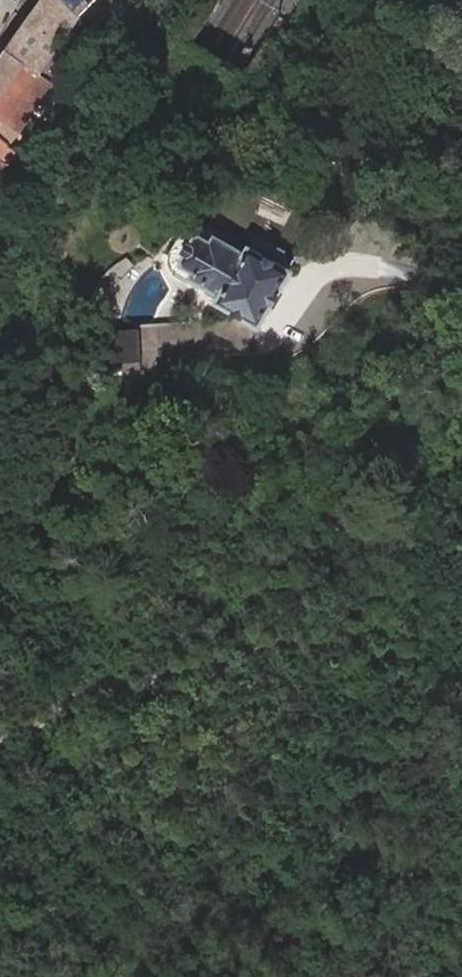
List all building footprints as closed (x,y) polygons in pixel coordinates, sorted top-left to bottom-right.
[(6,50),(42,71),(86,17),(68,0),(42,0),(6,50)] [(86,17),(102,0),(68,0),(86,17)] [(6,50),(0,59),(0,112),(22,127),(55,79),(42,71),(6,50)] [(22,127),(0,112),(0,154),(4,156),(22,127)] [(0,154),(0,180),(11,161),(4,156),(0,154)] [(245,253),(215,235),(218,230),(200,220),(194,220),(188,222),(186,225),(170,256),(169,261),(170,266),(172,269),(175,272),(188,279),(192,272),(221,290),(216,299),(255,323),(288,270),(281,265),(283,258),(283,253),(280,246),(275,243),(270,242),(264,243),(260,245),(256,250),(249,246),(245,253)] [(72,371),(118,368),(115,322),(98,325),(100,348),(70,350),(72,371)]
